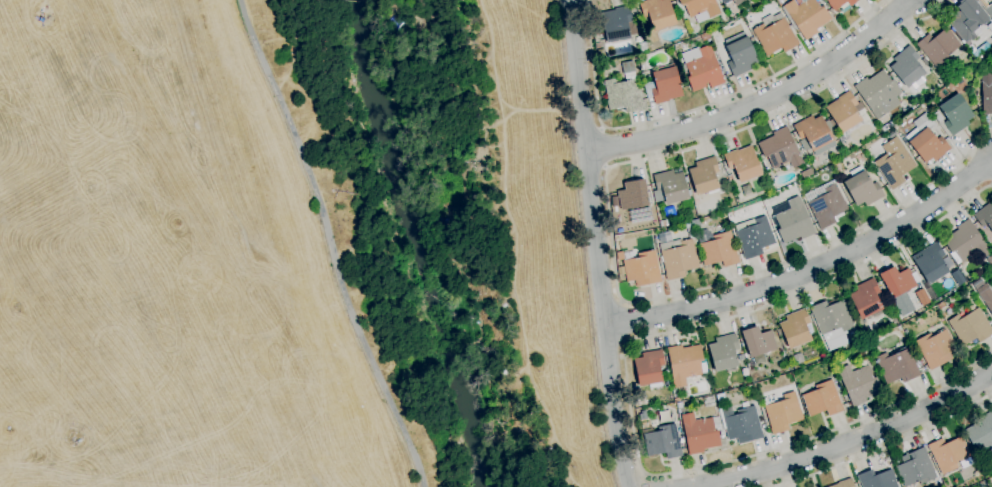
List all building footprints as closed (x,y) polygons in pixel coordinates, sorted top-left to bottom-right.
[(638,3),(647,0),(661,0),(661,1),(663,0),(669,0),(676,25),(653,32),(648,17),(643,18),(638,3)] [(681,7),(678,0),(714,0),(720,14),(709,19),(705,11),(689,18),(684,6),(681,7)] [(780,8),(793,0),(798,6),(808,0),(815,0),(820,8),(823,6),(831,20),(816,30),(818,33),(805,41),(800,32),(797,34),(780,8)] [(828,4),(825,0),(859,0),(849,7),(848,5),(842,10),(840,7),(834,12),(828,4)] [(958,2),(961,0),(973,0),(989,19),(988,19),(989,21),(983,26),(981,25),(972,32),(976,36),(971,41),(971,40),(966,44),(946,20),(957,11),(958,12),(960,11),(956,7),(960,4),(958,2)] [(984,10),(991,3),(991,20),(984,10)] [(606,43),(600,13),(615,11),(614,9),(629,6),(631,15),(633,15),(637,34),(629,36),(630,39),(606,43)] [(766,56),(761,48),(762,48),(752,30),(763,24),(761,20),(771,14),(772,17),(780,13),(783,18),(784,18),(788,26),(791,25),(796,34),(794,36),(795,38),(796,38),(799,44),(784,53),(781,48),(778,50),(779,50),(772,54),(772,53),(766,56)] [(937,70),(921,50),(920,51),(915,45),(928,34),(932,39),(946,27),(961,45),(948,55),(951,59),(937,70)] [(703,42),(700,36),(708,32),(711,38),(703,42)] [(733,78),(726,63),(731,61),(725,46),(726,46),(724,41),(744,32),(746,37),(747,36),(758,61),(751,65),(753,69),(733,78)] [(641,54),(638,44),(645,42),(648,51),(641,54)] [(693,93),(687,78),(690,76),(681,54),(698,47),(699,49),(710,45),(714,56),(714,57),(725,83),(710,89),(708,83),(705,84),(706,87),(693,93)] [(907,89),(889,67),(895,62),(892,59),(909,45),(920,58),(915,61),(925,73),(907,89)] [(598,57),(597,50),(603,49),(605,56),(598,57)] [(655,105),(653,98),(647,99),(643,85),(654,83),(651,73),(652,72),(651,70),(673,64),(674,67),(675,66),(683,96),(669,100),(670,101),(655,105)] [(877,120),(871,112),(853,86),(866,78),(868,80),(882,70),(891,82),(893,80),(902,93),(895,97),(900,104),(887,113),(877,120)] [(625,113),(624,108),(609,111),(607,101),(603,81),(616,79),(617,83),(626,82),(624,74),(634,72),(636,80),(638,79),(642,102),(644,102),(645,109),(625,113)] [(981,73),(991,73),(991,114),(982,115),(981,73)] [(842,134),(825,107),(838,99),(837,98),(849,90),(858,104),(854,107),(862,121),(842,134)] [(940,100),(935,93),(940,90),(945,97),(940,100)] [(948,137),(938,124),(942,120),(944,122),(947,120),(938,107),(949,99),(947,97),(950,95),(952,97),(958,93),(975,116),(967,121),(969,124),(952,137),(951,135),(948,137)] [(938,123),(933,115),(937,111),(943,120),(938,123)] [(929,166),(927,163),(925,164),(908,143),(908,142),(904,138),(916,128),(912,123),(925,112),(936,126),(930,131),(937,139),(941,136),(951,149),(935,162),(934,162),(929,166)] [(815,155),(813,152),(812,152),(805,137),(800,140),(792,126),(811,116),(813,120),(821,116),(824,122),(829,120),(837,134),(832,137),(834,141),(833,141),(835,144),(815,155)] [(772,169),(767,157),(764,158),(757,143),(773,136),(772,133),(786,127),(803,164),(792,169),(789,162),(772,169)] [(891,191),(887,185),(888,184),(873,163),(886,154),(881,147),(897,136),(904,148),(910,157),(911,157),(917,166),(904,175),(905,176),(903,178),(905,182),(891,191)] [(739,184),(733,169),(729,170),(723,155),(737,150),(737,151),(751,146),(762,175),(739,184)] [(696,196),(688,169),(696,167),(694,163),(715,157),(719,172),(714,173),(719,189),(718,189),(719,192),(708,195),(707,193),(696,196)] [(856,207),(843,182),(852,177),(849,173),(860,166),(863,171),(865,170),(872,184),(877,182),(884,196),(866,206),(864,203),(856,207)] [(803,179),(800,173),(810,168),(813,174),(803,179)] [(666,205),(664,200),(655,203),(653,192),(657,191),(653,175),(672,170),(673,175),(682,173),(684,179),(686,178),(687,183),(685,184),(687,192),(689,191),(691,196),(689,197),(689,199),(666,205)] [(621,211),(619,198),(618,198),(617,191),(624,190),(623,183),(645,179),(646,188),(649,206),(621,211)] [(820,231),(817,224),(818,224),(807,203),(826,194),(824,189),(835,184),(844,202),(844,201),(849,210),(833,217),(836,223),(820,231)] [(777,230),(780,229),(779,226),(776,228),(771,217),(775,216),(772,209),(787,202),(787,201),(798,196),(807,215),(808,215),(812,225),(811,225),(815,234),(801,240),(800,237),(784,245),(777,230)] [(989,202),(991,206),(991,233),(986,225),(983,228),(973,215),(989,202)] [(744,261),(742,254),(743,254),(735,232),(736,232),(734,226),(754,219),(754,220),(765,216),(772,235),(773,235),(776,244),(761,249),(763,254),(744,261)] [(691,227),(690,221),(700,219),(701,225),(691,227)] [(962,263),(959,260),(955,262),(950,254),(951,253),(942,240),(957,230),(956,227),(969,219),(983,240),(991,253),(981,260),(976,253),(962,263)] [(660,228),(659,222),(666,220),(668,226),(660,228)] [(723,268),(722,262),(704,267),(701,257),(698,245),(699,244),(696,232),(706,229),(707,231),(712,234),(712,236),(730,231),(739,264),(723,268)] [(666,282),(665,274),(662,258),(661,258),(659,252),(660,252),(659,245),(681,240),(682,241),(689,240),(687,231),(692,230),(694,239),(692,239),(696,259),(697,258),(699,268),(691,270),(691,271),(684,272),(685,277),(666,282)] [(928,285),(911,257),(937,242),(945,256),(940,258),(949,273),(928,285)] [(636,289),(635,282),(628,284),(623,261),(638,258),(637,254),(654,250),(662,283),(636,289)] [(892,299),(883,282),(882,282),(878,274),(894,266),(898,273),(908,268),(917,286),(906,292),(915,310),(902,317),(892,299)] [(860,320),(848,295),(856,291),(854,287),(873,278),(881,293),(876,295),(883,309),(860,320)] [(976,290),(972,284),(980,278),(984,284),(976,290)] [(986,283),(991,293),(991,316),(975,290),(986,283)] [(825,343),(822,335),(821,336),(812,314),(809,308),(827,301),(829,306),(843,300),(854,328),(853,329),(854,331),(849,333),(848,331),(846,331),(847,334),(825,343)] [(991,327),(991,328),(991,335),(979,343),(976,338),(962,347),(957,339),(957,338),(947,321),(958,315),(961,319),(978,308),(991,327)] [(789,350),(778,324),(787,320),(785,316),(804,309),(810,324),(814,333),(810,335),(812,341),(789,350)] [(750,358),(744,339),(743,339),(741,332),(757,326),(760,334),(772,330),(773,336),(772,336),(777,350),(750,358)] [(929,371),(926,365),(927,365),(914,341),(930,333),(932,337),(937,334),(936,332),(944,328),(945,330),(947,329),(957,349),(949,353),(952,359),(929,371)] [(715,373),(707,345),(716,343),(715,339),(735,334),(739,349),(734,350),(739,366),(715,373)] [(777,347),(773,336),(777,335),(781,345),(777,347)] [(674,388),(672,380),(673,380),(667,348),(682,346),(682,348),(700,345),(703,361),(702,361),(700,361),(701,364),(705,363),(707,374),(702,375),(685,379),(687,386),(674,388)] [(886,385),(882,376),(883,376),(874,358),(886,352),(888,357),(899,352),(898,350),(906,347),(907,349),(908,348),(920,375),(908,381),(908,382),(903,384),(900,378),(886,385)] [(650,389),(649,385),(639,387),(633,359),(642,358),(642,354),(661,350),(665,366),(660,367),(663,382),(661,383),(662,387),(650,389)] [(853,408),(836,370),(848,365),(849,366),(851,365),(852,369),(850,370),(851,372),(867,365),(873,378),(876,377),(882,392),(865,399),(866,402),(853,408)] [(809,417),(805,407),(806,407),(801,396),(816,390),(815,386),(831,380),(843,411),(828,417),(826,410),(809,417)] [(772,435),(770,429),(763,406),(765,406),(762,399),(775,395),(777,402),(784,400),(782,395),(794,391),(800,411),(801,410),(804,420),(790,424),(791,425),(789,425),(787,425),(789,430),(772,435)] [(705,407),(703,399),(714,396),(716,405),(705,407)] [(738,445),(736,438),(728,441),(725,430),(726,430),(723,418),(738,414),(737,411),(742,409),(741,404),(747,402),(749,407),(754,406),(761,432),(762,431),(763,438),(738,445)] [(991,411),(991,413),(991,449),(979,457),(964,431),(977,423),(979,428),(982,426),(978,419),(991,411)] [(689,456),(687,449),(688,449),(681,415),(693,413),(695,421),(712,417),(715,431),(718,431),(721,446),(703,450),(704,453),(689,456)] [(667,460),(665,453),(647,457),(643,435),(642,435),(641,431),(648,429),(648,430),(654,429),(654,432),(659,431),(658,428),(675,424),(682,457),(667,460)] [(942,475),(931,452),(930,452),(927,446),(942,438),(945,444),(961,436),(971,457),(968,458),(972,465),(963,469),(960,463),(956,464),(958,468),(942,475)] [(920,481),(906,486),(904,486),(899,477),(894,467),(903,464),(900,458),(923,447),(937,478),(922,485),(920,481)] [(895,479),(898,486),(862,486),(860,482),(859,483),(856,476),(872,470),(874,476),(892,469),(895,479)] [(851,478),(854,486),(829,486),(838,484),(837,483),(851,478)]
